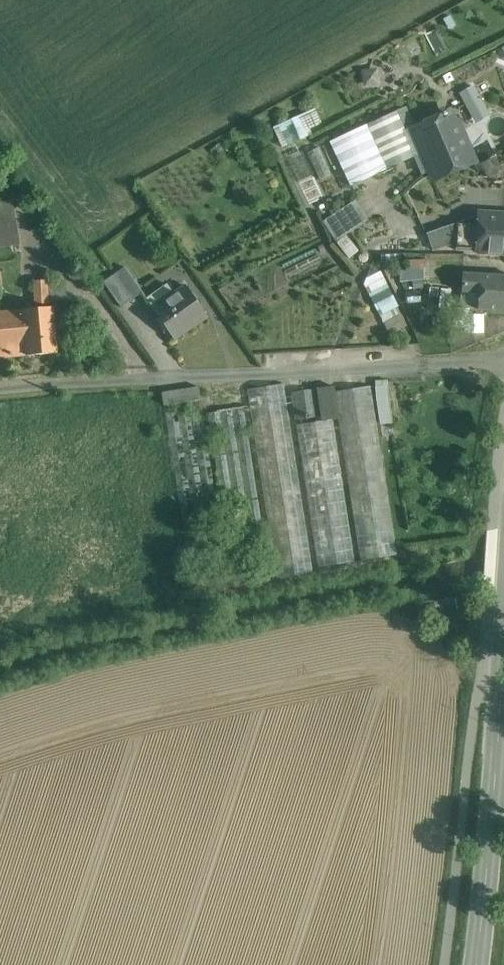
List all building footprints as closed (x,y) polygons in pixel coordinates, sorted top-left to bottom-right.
[(489,114),(473,85),(460,92),(476,121),(489,114)] [(406,106),(396,111),(405,131),(412,128),(416,126),(406,106)] [(316,107),(274,126),(283,147),(313,132),(311,127),(323,122),(316,107)] [(396,111),(366,125),(386,169),(416,155),(405,131),(396,111)] [(416,126),(412,128),(434,179),(474,162),(461,131),(459,132),(454,120),(451,122),(447,113),(446,114),(445,113),(442,114),(443,115),(416,126)] [(366,125),(329,142),(350,186),(386,169),(366,125)] [(319,146),(307,152),(320,178),(332,173),(319,146)] [(0,199),(0,245),(18,243),(12,197),(0,199)] [(356,199),(324,220),(337,240),(341,237),(347,234),(370,218),(356,199)] [(479,212),(478,216),(476,252),(503,254),(503,214),(479,212)] [(478,216),(451,226),(458,241),(458,251),(476,252),(478,216)] [(451,226),(426,234),(432,250),(458,241),(451,226)] [(358,250),(347,234),(341,237),(336,242),(349,258),(358,250)] [(426,268),(426,259),(407,259),(408,268),(401,268),(401,279),(425,279),(425,268),(426,268)] [(125,267),(114,274),(131,300),(143,292),(125,267)] [(408,325),(379,270),(362,280),(390,334),(408,325)] [(478,304),(479,274),(462,273),(461,304),(478,304)] [(131,300),(114,274),(103,282),(121,307),(131,300)] [(479,274),(478,304),(477,309),(503,310),(503,276),(479,274)] [(186,286),(174,294),(167,284),(146,299),(174,339),(206,316),(186,286)] [(53,307),(22,309),(22,311),(26,354),(26,355),(57,352),(53,307)] [(0,313),(0,357),(26,354),(22,311),(0,313)] [(465,316),(465,333),(483,333),(483,316),(465,316)] [(376,399),(390,399),(389,379),(375,380),(376,399)] [(284,383),(247,389),(276,578),(313,572),(284,383)] [(370,385),(333,391),(337,418),(360,561),(397,555),(370,385)] [(332,386),(316,388),(321,417),(321,421),(333,419),(337,418),(333,391),(332,386)] [(199,387),(162,392),(164,405),(200,400),(199,387)] [(316,388),(291,392),(294,421),(321,417),(316,388)] [(200,400),(164,405),(193,593),(229,587),(200,400)] [(216,411),(207,412),(234,587),(271,581),(243,407),(216,411)] [(321,421),(295,425),(318,567),(355,561),(333,419),(321,421)]
